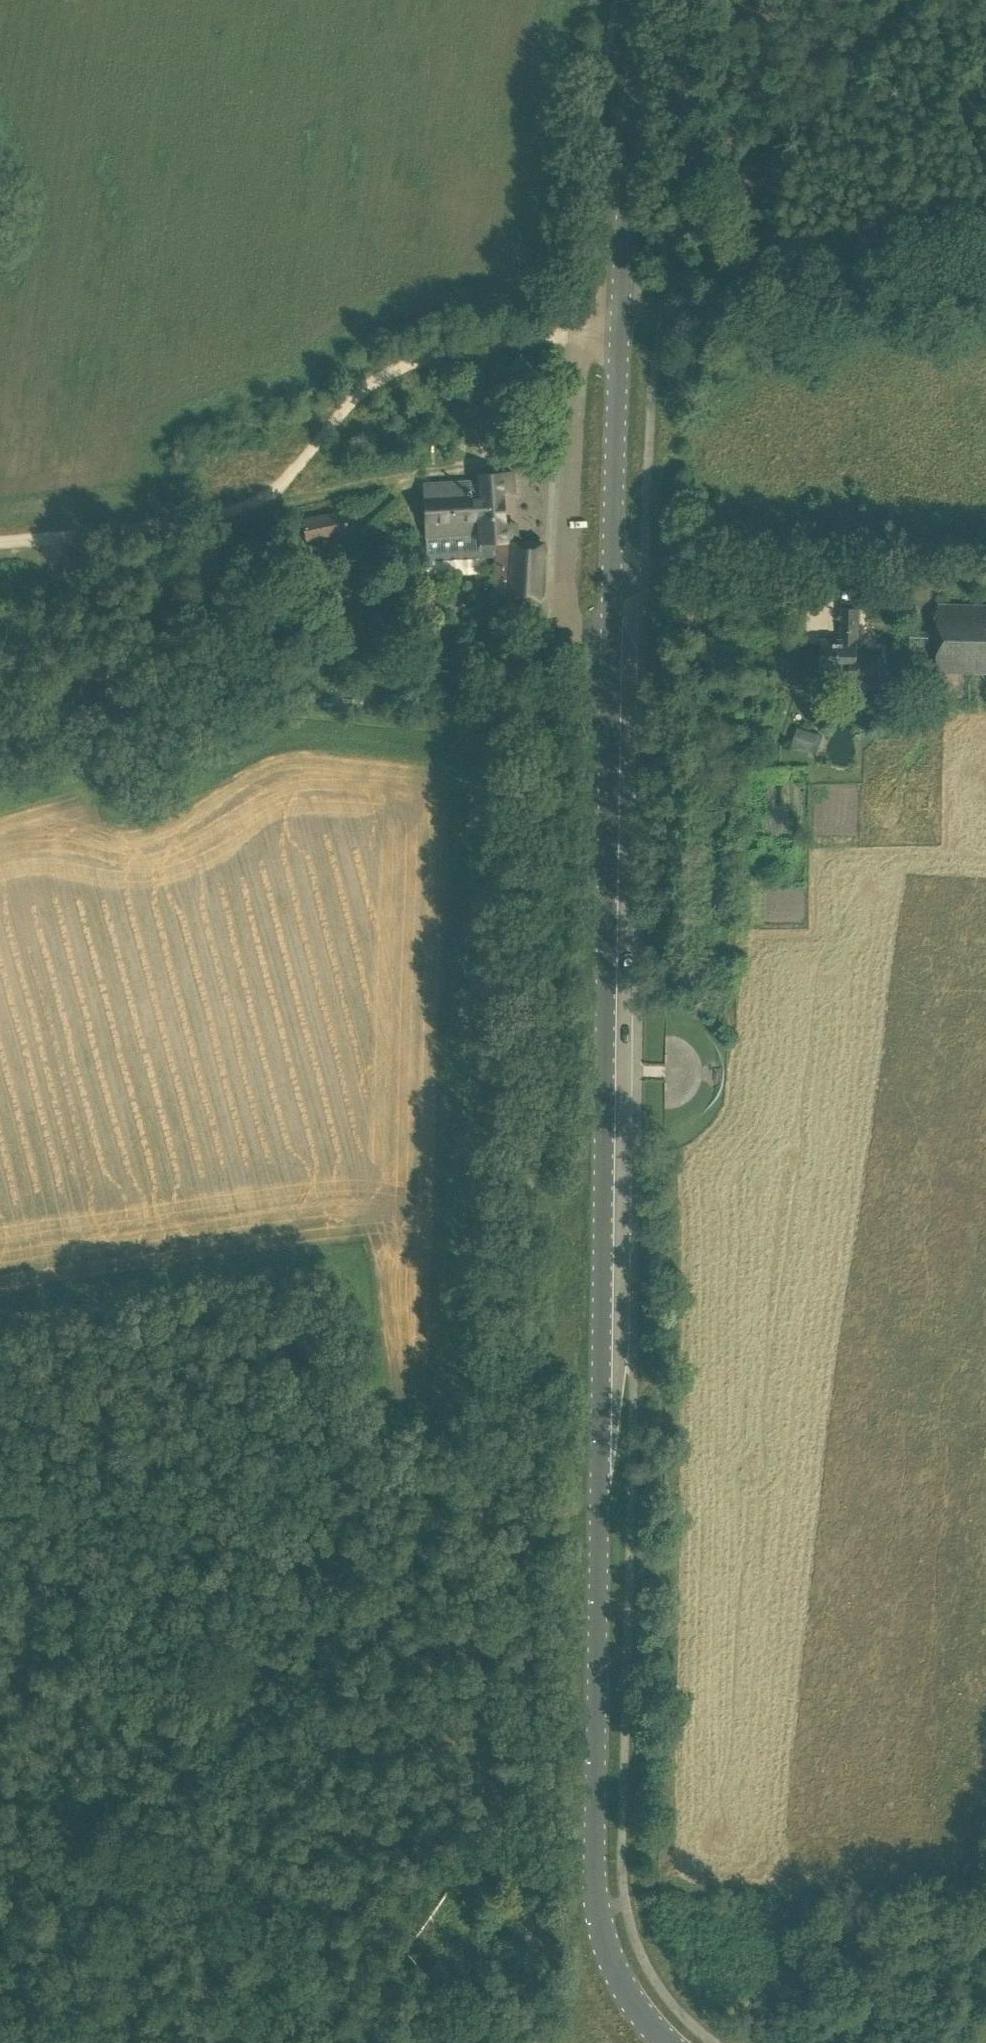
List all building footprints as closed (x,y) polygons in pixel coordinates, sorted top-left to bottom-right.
[(539,600),(543,542),(505,540),(501,472),(479,473),(480,480),(423,483),(426,537),(499,528),(494,597),(539,600)] [(335,512),(302,519),(307,540),(340,533),(335,512)] [(974,546),(974,560),(985,560),(985,547),(974,546)] [(985,673),(985,605),(937,604),(936,671),(985,673)] [(842,607),(840,641),(823,640),(821,670),(851,672),(850,682),(879,683),(881,655),(857,654),(858,642),(859,608),(842,607)] [(924,687),(925,675),(905,674),(905,687),(924,687)] [(799,728),(794,746),(810,751),(815,733),(799,728)]
